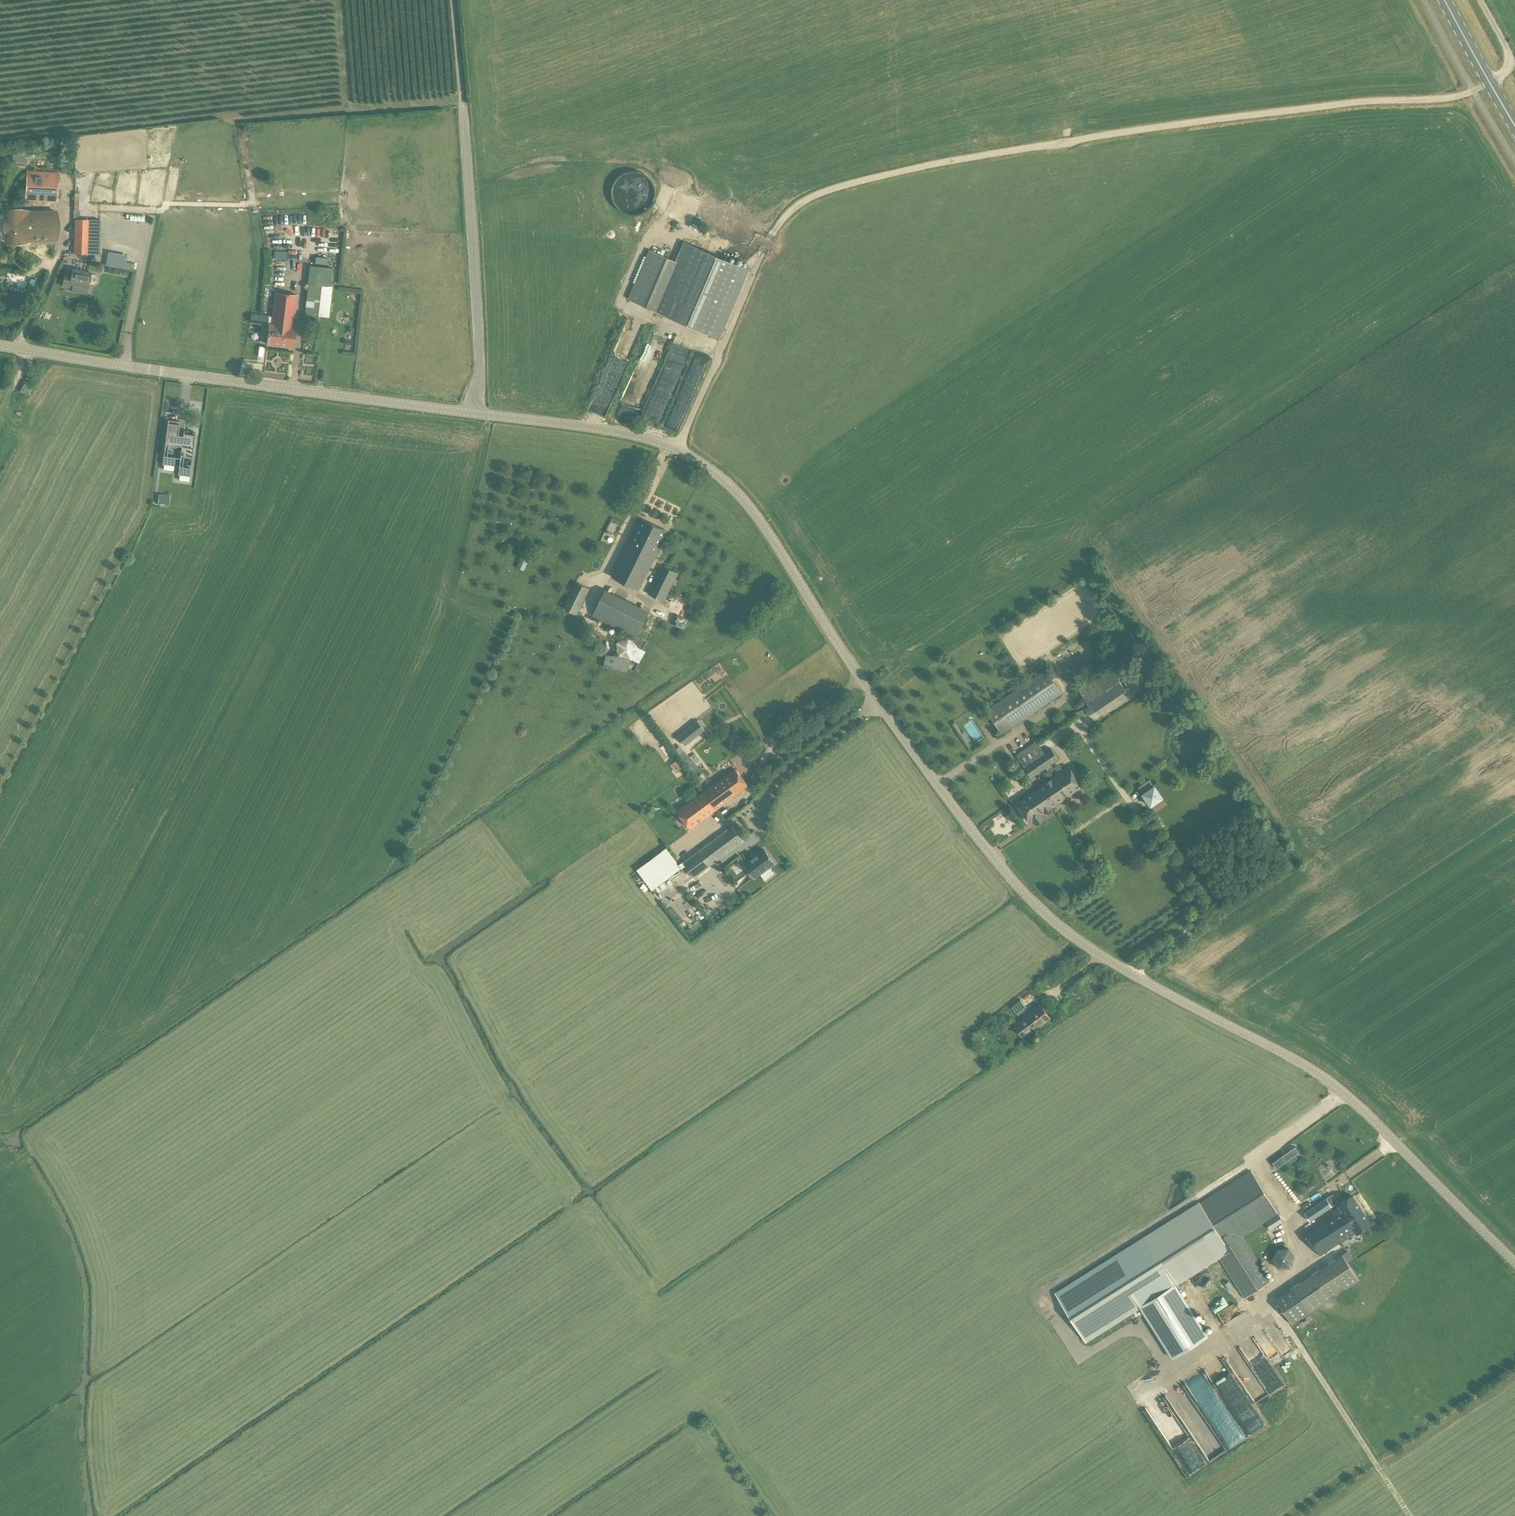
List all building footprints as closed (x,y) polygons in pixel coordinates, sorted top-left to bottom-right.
[(26,146),(17,146),(17,162),(26,162),(26,146)] [(27,171),(26,199),(56,200),(58,172),(27,171)] [(0,226),(0,227),(1,227),(1,228),(1,229),(2,229),(2,230),(3,230),(4,231),(5,231),(5,240),(5,242),(23,242),(23,238),(26,238),(28,240),(57,240),(57,212),(28,212),(26,214),(22,214),(22,210),(4,210),(4,212),(4,221),(3,221),(3,222),(2,222),(2,223),(1,223),(1,224),(1,225),(0,226)] [(74,254),(88,254),(88,220),(74,219),(74,254)] [(749,270),(686,243),(678,262),(649,249),(628,299),(653,310),(720,338),(749,270)] [(274,258),(287,258),(287,250),(275,250),(274,258)] [(328,266),(328,256),(315,256),(314,265),(328,266)] [(332,268),(310,266),(305,314),(320,315),(323,286),(330,286),(332,268)] [(71,274),(65,273),(62,286),(69,287),(70,284),(73,285),(72,291),(86,294),(89,283),(94,284),(96,282),(97,278),(95,275),(90,274),(91,273),(72,269),(71,274)] [(7,272),(5,288),(31,292),(33,276),(7,272)] [(270,323),(267,344),(280,346),(286,293),(275,292),(272,323),(270,323)] [(286,293),(280,346),(293,347),(296,326),(295,326),(297,295),(286,293)] [(671,380),(671,381),(676,384),(688,357),(672,350),(661,375),(671,380)] [(183,436),(178,435),(180,424),(168,423),(169,420),(168,420),(162,464),(179,466),(178,475),(190,476),(195,435),(184,433),(184,430),(183,436)] [(170,496),(160,494),(158,504),(169,505),(170,496)] [(639,589),(653,561),(668,531),(641,518),(612,576),(639,589)] [(524,570),(528,559),(520,556),(515,567),(524,570)] [(648,593),(653,596),(665,602),(679,573),(662,565),(648,593)] [(563,608),(577,615),(590,588),(576,581),(563,608)] [(606,589),(592,615),(637,637),(650,611),(606,589)] [(604,667),(628,671),(629,659),(606,654),(604,667)] [(1111,666),(1077,689),(1088,704),(1091,710),(1124,687),(1111,666)] [(986,710),(1002,733),(1061,693),(1046,669),(986,710)] [(699,721),(678,736),(685,745),(705,730),(699,721)] [(1044,753),(1036,742),(1035,742),(1016,755),(1031,778),(1059,759),(1051,748),(1044,753)] [(673,763),(679,771),(685,767),(679,759),(673,763)] [(1082,787),(1069,766),(1044,783),(1051,793),(1045,797),(1052,807),(1082,787)] [(703,792),(716,810),(748,786),(735,768),(703,792)] [(1138,788),(1155,813),(1167,804),(1150,780),(1138,788)] [(1020,798),(1015,801),(1028,821),(1032,819),(1036,824),(1043,819),(1040,814),(1043,811),(1044,812),(1052,807),(1045,797),(1051,793),(1044,783),(1039,785),(1040,786),(1021,799),(1020,798)] [(716,810),(703,792),(677,811),(690,828),(716,810)] [(683,863),(694,877),(743,840),(732,826),(683,863)] [(667,847),(637,870),(653,890),(682,867),(667,847)] [(745,864),(755,877),(762,872),(763,874),(769,870),(768,868),(774,863),(764,849),(745,864)] [(1011,1006),(1018,1015),(1027,1008),(1020,998),(1011,1006)] [(1035,1029),(1051,1018),(1040,1004),(1025,1016),(1026,1017),(1015,1025),(1023,1036),(1035,1028),(1035,1029)] [(1295,1148),(1273,1163),(1276,1169),(1289,1160),(1291,1163),(1297,1159),(1295,1155),(1299,1153),(1295,1148)] [(1180,1215),(1144,1237),(1056,1293),(1059,1297),(1086,1341),(1139,1307),(1176,1284),(1219,1257),(1244,1298),(1272,1281),(1243,1236),(1265,1222),(1278,1214),(1251,1170),(1180,1215)] [(1338,1207),(1303,1229),(1320,1256),(1355,1233),(1356,1234),(1372,1224),(1352,1195),(1337,1205),(1338,1207)] [(1310,1221),(1332,1206),(1327,1198),(1305,1213),(1310,1221)] [(1278,1214),(1265,1222),(1269,1229),(1283,1221),(1278,1214)] [(1272,1252),(1278,1269),(1296,1262),(1290,1245),(1272,1252)] [(1342,1254),(1275,1298),(1292,1324),(1359,1280),(1342,1254)] [(1176,1284),(1139,1307),(1172,1359),(1208,1336),(1176,1284)] [(1255,1424),(1258,1423),(1231,1372),(1219,1378),(1219,1377),(1215,1379),(1240,1424),(1252,1418),(1255,1424)] [(1147,1405),(1186,1474),(1219,1455),(1204,1429),(1210,1426),(1198,1404),(1188,1409),(1176,1387),(1166,1393),(1194,1441),(1184,1447),(1156,1400),(1147,1405)]
